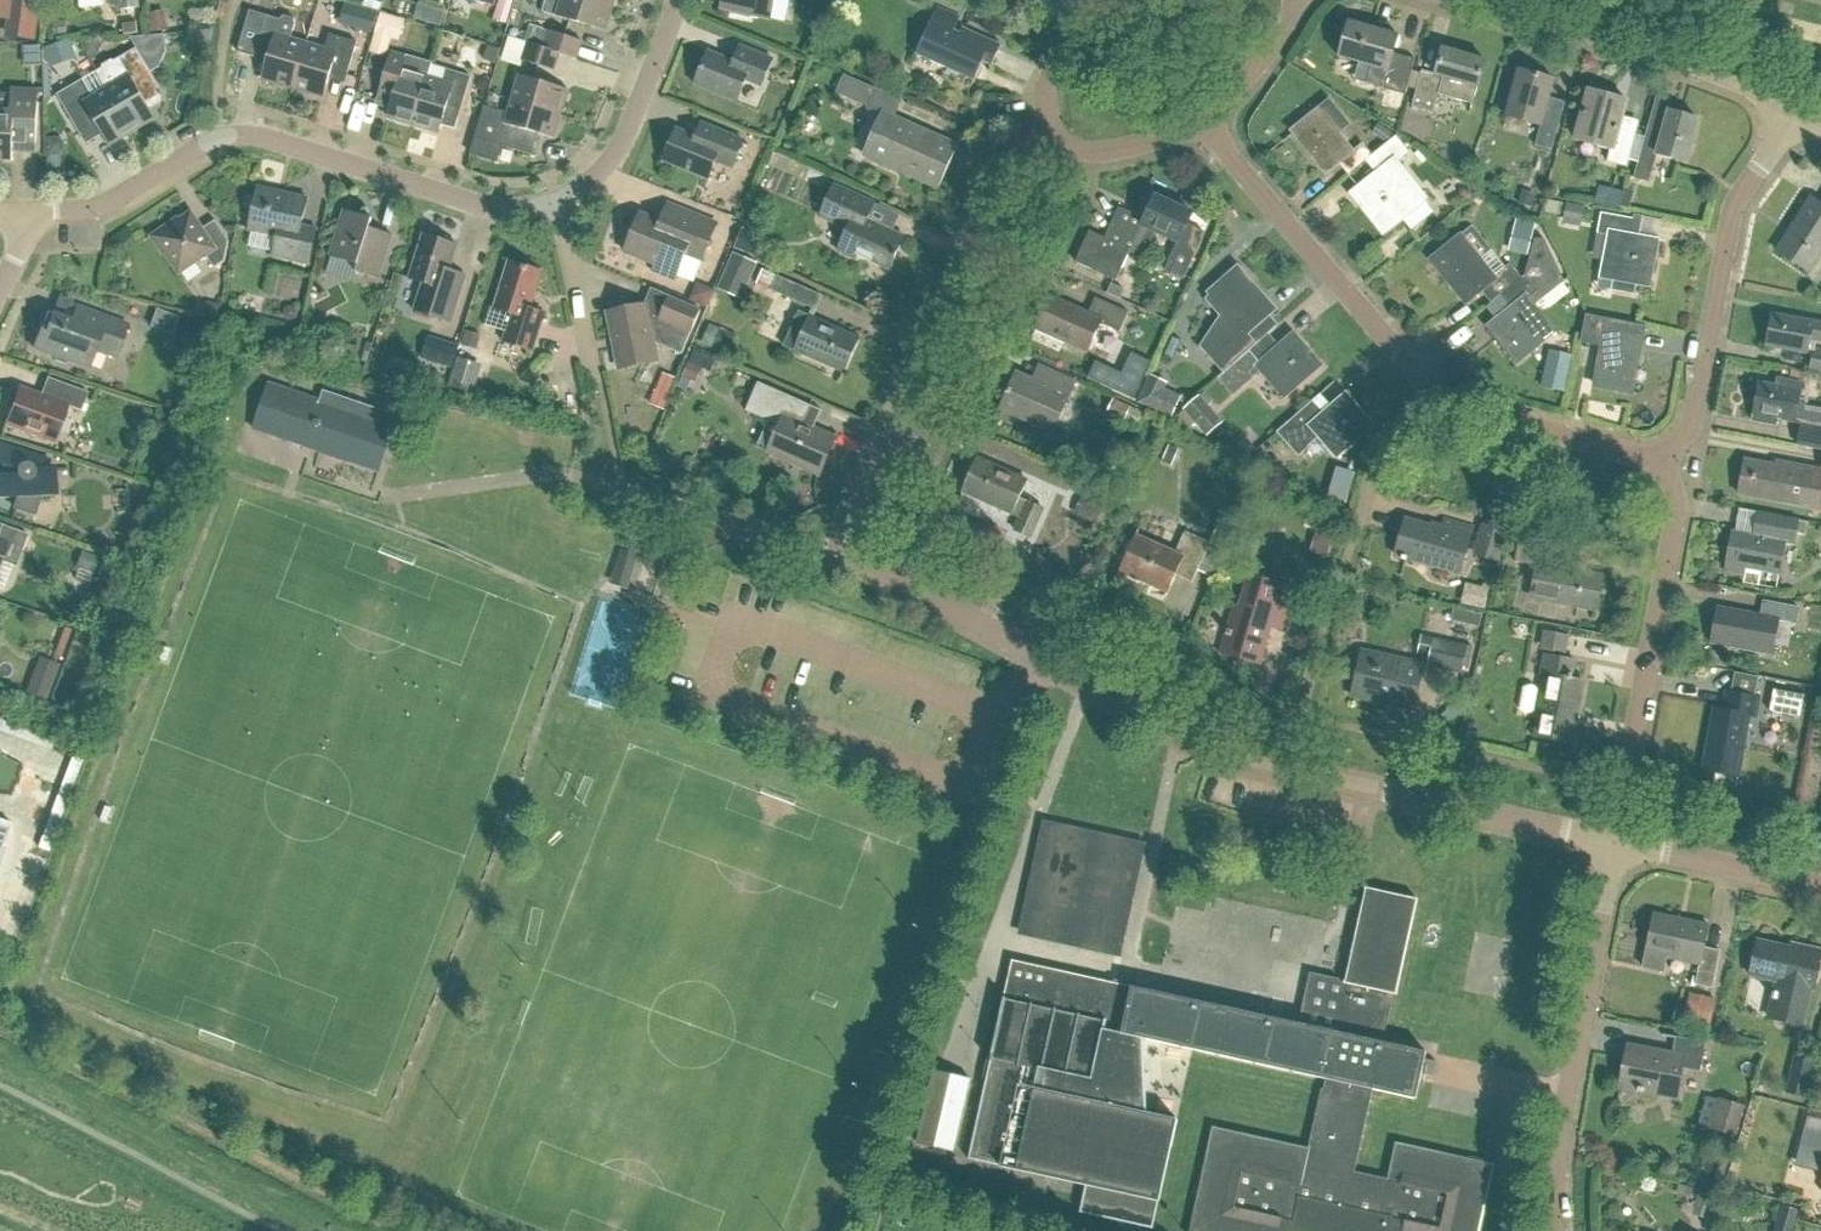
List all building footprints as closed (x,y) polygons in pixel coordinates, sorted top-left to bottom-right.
[(10,18),(8,37),(35,40),(40,5),(14,1),(14,0),(0,0),(0,17),(10,18)] [(111,6),(119,5),(120,10),(139,8),(138,0),(110,0),(111,6)] [(514,0),(500,0),(494,20),(507,24),(514,0)] [(556,17),(605,32),(613,8),(588,0),(546,0),(542,13),(556,17)] [(720,9),(770,20),(775,0),(722,0),(720,9)] [(378,12),(361,7),(355,29),(372,34),(378,12)] [(960,32),(954,30),(959,18),(937,8),(916,55),(947,69),(946,73),(957,78),(959,75),(973,81),(982,63),(991,66),(1000,45),(962,28),(960,32)] [(152,32),(168,30),(166,10),(150,13),(152,32)] [(255,57),(262,35),(275,39),(263,81),(293,90),(307,43),(291,38),(295,24),(294,19),(285,16),(281,20),(250,11),(238,52),(255,57)] [(399,41),(405,20),(381,14),(371,52),(387,57),(392,39),(399,41)] [(67,34),(66,21),(53,22),(54,35),(67,34)] [(1381,88),(1405,95),(1415,58),(1393,52),(1398,34),(1350,21),(1339,58),(1386,71),(1381,88)] [(137,22),(123,24),(125,36),(138,34),(137,22)] [(528,43),(544,48),(549,31),(530,25),(526,37),(525,42),(528,43)] [(544,48),(561,54),(578,59),(583,42),(549,31),(544,48)] [(166,48),(164,34),(148,36),(150,50),(166,48)] [(325,49),(307,43),(293,90),(323,99),(331,71),(348,75),(357,43),(329,34),(325,49)] [(43,48),(49,65),(50,67),(78,58),(72,40),(65,40),(43,48)] [(461,66),(479,71),(486,46),(468,41),(461,66)] [(528,43),(523,61),(555,71),(561,54),(544,48),(528,43)] [(496,64),(500,49),(488,45),(483,60),(496,64)] [(762,87),(773,59),(740,46),(733,62),(708,51),(694,85),(737,102),(746,80),(762,87)] [(107,89),(133,133),(155,120),(146,104),(163,94),(136,49),(116,61),(112,60),(103,65),(102,69),(97,72),(107,89)] [(1478,87),(1485,62),(1442,50),(1435,75),(1423,72),(1413,107),(1435,113),(1440,95),(1473,105),(1478,87)] [(392,53),(381,89),(395,93),(393,99),(390,110),(388,117),(414,125),(428,78),(432,65),(432,63),(407,55),(406,58),(392,53)] [(1304,55),(1299,70),(1353,88),(1358,73),(1304,55)] [(428,78),(414,125),(439,133),(447,109),(460,113),(471,77),(446,70),(442,83),(428,78)] [(1535,147),(1552,151),(1565,104),(1549,100),(1554,81),(1519,72),(1506,118),(1541,127),(1535,147)] [(843,75),(835,93),(867,107),(867,106),(875,89),(843,75)] [(519,76),(512,100),(561,115),(569,90),(519,76)] [(107,89),(105,90),(93,97),(83,80),(58,95),(87,144),(103,134),(110,146),(133,133),(107,89)] [(1627,168),(1629,161),(1638,128),(1620,123),(1626,100),(1590,90),(1576,142),(1610,152),(1607,162),(1627,168)] [(13,161),(14,142),(37,143),(39,102),(11,101),(12,94),(0,94),(0,161),(13,161)] [(485,107),(476,138),(503,146),(516,150),(533,154),(538,135),(543,136),(554,139),(561,115),(512,100),(508,113),(493,109),(485,107)] [(1348,176),(1366,161),(1371,156),(1362,145),(1353,152),(1338,134),(1350,125),(1331,101),(1292,131),(1326,174),(1339,164),(1348,176)] [(1649,126),(1634,179),(1649,183),(1652,174),(1656,155),(1686,164),(1699,120),(1668,111),(1663,130),(1649,126)] [(955,145),(894,118),(884,113),(883,114),(864,156),(935,189),(955,145)] [(1393,133),(1379,122),(1371,133),(1386,143),(1393,133)] [(676,130),(664,160),(709,179),(716,161),(733,168),(744,141),(710,128),(701,124),(695,138),(676,130)] [(1371,156),(1366,161),(1375,173),(1348,194),(1383,237),(1430,200),(1399,161),(1409,152),(1396,136),(1371,156)] [(47,137),(47,156),(51,156),(61,156),(65,150),(65,143),(60,137),(47,137)] [(806,180),(811,169),(774,153),(769,165),(806,180)] [(888,271),(903,238),(865,221),(873,203),(844,190),(834,185),(820,216),(847,228),(837,252),(853,260),(855,255),(888,271)] [(308,199),(258,188),(253,211),(250,213),(248,222),(250,225),(249,230),(277,237),(272,256),(309,265),(317,229),(302,226),(308,199)] [(1536,195),(1522,190),(1518,203),(1532,208),(1536,195)] [(1172,245),(1175,243),(1177,244),(1165,271),(1184,279),(1205,233),(1187,225),(1191,216),(1154,198),(1143,221),(1140,226),(1153,233),(1161,236),(1161,240),(1172,245)] [(1623,198),(1620,207),(1629,210),(1632,200),(1623,198)] [(1820,254),(1820,205),(1812,199),(1778,253),(1809,273),(1820,254)] [(1579,226),(1583,207),(1567,204),(1563,223),(1579,226)] [(640,214),(624,253),(655,265),(652,271),(675,280),(677,276),(685,254),(702,261),(717,224),(679,209),(672,227),(661,222),(640,214)] [(356,273),(378,280),(392,235),(370,228),(373,219),(345,210),(330,257),(358,265),(356,273)] [(1140,226),(1143,221),(1118,210),(1104,240),(1089,233),(1075,263),(1115,282),(1129,253),(1141,259),(1153,233),(1140,226)] [(203,229),(192,212),(169,227),(168,225),(150,236),(163,255),(165,254),(179,275),(206,256),(214,269),(225,261),(229,241),(215,221),(203,229)] [(1601,213),(1597,234),(1607,236),(1599,279),(1613,282),(1612,290),(1634,294),(1636,285),(1649,287),(1655,254),(1657,254),(1660,241),(1630,236),(1633,219),(1601,213)] [(1527,254),(1533,230),(1515,225),(1509,250),(1527,254)] [(762,259),(770,239),(743,228),(735,248),(762,259)] [(1480,291),(1491,304),(1500,297),(1509,308),(1494,320),(1486,326),(1496,339),(1497,338),(1518,364),(1544,342),(1545,344),(1559,333),(1536,304),(1564,282),(1544,238),(1535,240),(1525,276),(1521,280),(1511,266),(1495,279),(1479,260),(1491,250),(1473,228),(1461,237),(1431,261),(1458,294),(1462,290),(1470,299),(1480,291)] [(423,235),(409,279),(422,283),(414,311),(451,323),(466,276),(450,271),(458,246),(455,245),(452,240),(438,235),(433,238),(423,235)] [(733,253),(718,288),(742,299),(757,264),(733,253)] [(509,262),(494,309),(492,308),(487,325),(506,331),(503,342),(533,351),(545,314),(531,309),(542,272),(509,262)] [(757,283),(771,290),(777,276),(763,269),(757,283)] [(1202,352),(1223,376),(1265,338),(1269,335),(1270,335),(1268,333),(1277,325),(1273,321),(1268,315),(1276,309),(1241,269),(1209,295),(1205,300),(1223,320),(1202,352)] [(816,310),(822,296),(777,276),(771,290),(816,310)] [(1125,285),(1115,280),(1115,282),(1109,294),(1119,298),(1125,285)] [(697,282),(689,301),(707,308),(715,289),(697,282)] [(608,313),(619,369),(658,361),(654,343),(682,354),(701,309),(669,296),(653,290),(647,305),(608,313)] [(1120,332),(1128,312),(1095,298),(1088,312),(1050,295),(1034,330),(1086,354),(1100,323),(1120,332)] [(205,316),(218,319),(221,304),(208,302),(205,316)] [(115,358),(127,325),(88,311),(75,306),(70,321),(46,312),(33,349),(52,356),(55,361),(64,364),(69,362),(88,369),(94,350),(115,358)] [(293,321),(297,318),(298,313),(296,308),(290,307),(286,310),(285,315),(288,320),(293,321)] [(784,346),(795,351),(795,353),(844,374),(859,340),(810,318),(811,317),(799,312),(784,346)] [(1810,341),(1820,343),(1820,324),(1813,322),(1773,314),(1766,347),(1807,355),(1810,341)] [(1580,342),(1603,346),(1596,387),(1632,393),(1639,351),(1627,348),(1632,323),(1585,315),(1580,342)] [(457,363),(461,364),(469,366),(473,368),(482,337),(466,332),(457,363)] [(1223,376),(1219,379),(1222,382),(1233,395),(1252,378),(1258,372),(1260,371),(1284,399),(1295,390),(1322,366),(1292,332),(1278,345),(1274,348),(1265,338),(1223,376)] [(452,369),(459,346),(429,337),(422,359),(452,369)] [(1579,346),(1575,365),(1586,367),(1590,348),(1579,346)] [(694,349),(689,362),(702,367),(712,371),(717,359),(694,349)] [(1809,370),(1820,373),(1820,354),(1813,352),(1809,370)] [(1566,382),(1570,359),(1555,356),(1550,379),(1566,382)] [(1139,370),(1118,361),(1107,389),(1128,399),(1139,370)] [(696,382),(702,367),(689,362),(683,377),(696,382)] [(999,410),(1052,434),(1074,384),(1046,372),(1040,386),(1015,374),(999,410)] [(1164,389),(1167,383),(1150,375),(1137,403),(1171,419),(1181,397),(1164,389)] [(1800,384),(1777,379),(1776,386),(1760,383),(1753,416),(1754,416),(1753,422),(1776,426),(1777,420),(1801,425),(1797,445),(1820,450),(1820,410),(1804,407),(1805,404),(1802,400),(1799,400),(1801,390),(1799,390),(1800,384)] [(80,411),(87,393),(60,383),(53,401),(19,388),(5,424),(53,442),(67,406),(80,411)] [(818,476),(836,435),(804,421),(811,406),(759,383),(747,409),(783,426),(770,455),(818,476)] [(270,384),(254,429),(323,453),(325,447),(351,456),(349,462),(379,472),(398,416),(330,393),(326,403),(270,384)] [(672,394),(658,388),(653,402),(666,407),(672,394)] [(1373,427),(1354,405),(1356,404),(1345,392),(1319,415),(1310,405),(1278,433),(1298,457),(1319,440),(1337,461),(1349,451),(1348,449),(1373,427)] [(1183,410),(1207,436),(1222,423),(1199,396),(1183,410)] [(1113,401),(1108,412),(1126,420),(1130,409),(1113,401)] [(49,460),(0,444),(0,465),(5,466),(3,475),(0,475),(0,498),(17,497),(14,508),(32,514),(37,497),(54,496),(53,469),(46,469),(49,460)] [(1179,449),(1169,445),(1161,461),(1171,466),(1179,449)] [(1263,451),(1255,457),(1262,466),(1270,459),(1263,451)] [(1032,538),(1044,510),(1018,498),(1027,479),(977,457),(962,493),(1020,518),(1014,530),(1032,538)] [(1786,464),(1785,468),(1745,461),(1739,495),(1820,510),(1820,506),(1820,471),(1786,464)] [(1098,527),(1105,513),(1083,502),(1076,516),(1098,527)] [(981,504),(966,532),(985,543),(1000,514),(981,504)] [(1460,574),(1470,538),(1418,523),(1420,514),(1409,511),(1396,555),(1460,574)] [(1786,546),(1794,548),(1800,521),(1759,512),(1754,537),(1732,533),(1726,566),(1781,576),(1786,546)] [(15,568),(27,535),(0,525),(0,526),(0,562),(15,568)] [(1483,525),(1475,556),(1499,563),(1508,532),(1483,525)] [(1193,583),(1211,543),(1186,532),(1176,553),(1138,536),(1139,532),(1138,531),(1118,576),(1120,577),(1121,573),(1167,593),(1166,597),(1167,598),(1176,576),(1193,583)] [(1335,537),(1316,531),(1309,551),(1328,557),(1335,537)] [(1530,599),(1544,601),(1598,611),(1604,577),(1571,571),(1573,558),(1544,553),(1545,547),(1519,542),(1515,562),(1537,566),(1530,599)] [(612,584),(628,589),(638,556),(623,551),(612,584)] [(75,568),(78,569),(92,574),(93,574),(98,559),(81,552),(75,568)] [(1285,630),(1296,593),(1280,589),(1282,584),(1250,575),(1238,617),(1232,616),(1228,630),(1227,630),(1225,636),(1226,636),(1221,651),(1217,650),(1217,653),(1260,665),(1271,625),(1285,630)] [(1465,583),(1460,603),(1484,608),(1489,588),(1465,583)] [(1418,606),(1442,609),(1444,596),(1420,593),(1418,606)] [(1796,624),(1799,609),(1764,602),(1762,616),(1718,608),(1712,643),(1773,655),(1779,621),(1796,624)] [(1468,611),(1465,624),(1480,627),(1483,615),(1468,611)] [(1565,653),(1568,636),(1544,632),(1541,649),(1565,653)] [(1418,653),(1430,655),(1428,667),(1461,674),(1467,645),(1422,636),(1418,653)] [(1352,697),(1413,710),(1423,666),(1362,653),(1352,697)] [(1536,738),(1572,745),(1584,682),(1573,680),(1576,662),(1545,656),(1541,676),(1547,677),(1536,738)] [(46,699),(59,665),(39,657),(26,692),(46,699)] [(11,673),(0,669),(0,703),(1,703),(11,673)] [(1805,695),(1774,689),(1770,711),(1801,717),(1805,695)] [(1756,718),(1759,698),(1727,692),(1724,711),(1714,709),(1702,771),(1739,778),(1750,717),(1756,718)] [(1465,708),(1456,700),(1446,711),(1455,719),(1465,708)] [(1043,819),(1018,932),(1019,933),(1031,935),(1122,956),(1148,843),(1043,819)] [(6,846),(3,845),(11,824),(0,820),(0,872),(6,846)] [(1083,1196),(1079,1212),(1114,1220),(1154,1229),(1165,1176),(1176,1128),(1177,1121),(1176,1120),(1191,1056),(1192,1050),(1326,1080),(1324,1091),(1322,1090),(1309,1150),(1214,1129),(1212,1138),(1202,1181),(1191,1230),(1479,1230),(1483,1214),(1493,1166),(1492,1166),(1483,1164),(1397,1145),(1389,1180),(1355,1173),(1373,1090),(1416,1100),(1421,1081),(1427,1053),(1412,1049),(1399,1046),(1383,1043),(1386,1032),(1394,995),(1397,995),(1418,900),(1366,888),(1365,895),(1362,908),(1345,982),(1313,975),(1302,1025),(1261,1016),(1132,987),(1132,988),(1116,985),(1116,984),(1024,964),(1012,961),(1012,963),(990,1062),(985,1082),(969,1159),(1006,1167),(1006,1165),(1016,1167),(1015,1169),(1047,1176),(1047,1174),(1056,1176),(1055,1178),(1061,1179),(1061,1177),(1070,1179),(1069,1181),(1075,1182),(1075,1180),(1085,1183),(1084,1184),(1085,1185),(1083,1196)] [(1170,901),(1168,921),(1132,917),(1131,931),(1190,938),(1194,904),(1170,901)] [(1271,913),(1266,944),(1297,949),(1302,918),(1271,913)] [(1695,985),(1713,989),(1721,952),(1704,948),(1708,928),(1678,922),(1679,919),(1655,914),(1647,953),(1700,963),(1695,985)] [(12,941),(0,937),(0,954),(6,957),(12,941)] [(1751,976),(1778,982),(1770,1020),(1802,1027),(1810,989),(1813,990),(1820,954),(1820,950),(1805,947),(1804,951),(1758,941),(1751,976)] [(1701,1071),(1706,1042),(1676,1037),(1673,1054),(1628,1046),(1621,1088),(1677,1098),(1682,1068),(1701,1071)] [(1786,1093),(1806,1098),(1815,1059),(1796,1055),(1786,1093)] [(918,1144),(954,1152),(971,1079),(935,1071),(918,1144)] [(1687,1126),(1694,1111),(1677,1103),(1670,1118),(1687,1126)] [(1715,1114),(1710,1129),(1735,1136),(1739,1121),(1715,1114)] [(1765,1129),(1765,1145),(1816,1144),(1815,1127),(1765,1129)] [(1710,1218),(1715,1197),(1697,1193),(1692,1214),(1710,1218)] [(1775,1230),(1792,1230),(1799,1211),(1783,1206),(1775,1230)]
